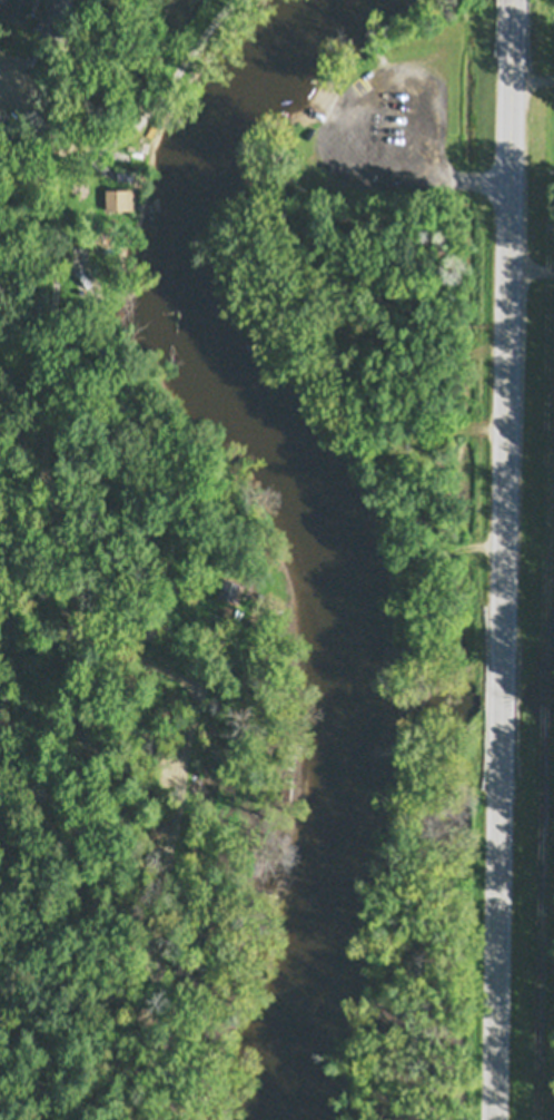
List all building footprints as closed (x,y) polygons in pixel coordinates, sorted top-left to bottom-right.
[(2,14),(6,0),(29,0),(23,21),(2,14)] [(34,24),(48,28),(46,35),(32,30),(34,24)] [(3,65),(7,47),(12,48),(10,66),(3,65)] [(106,186),(128,186),(128,210),(106,210),(106,186)] [(76,278),(87,298),(95,294),(84,274),(76,278)] [(277,323),(286,318),(290,327),(281,332),(277,323)] [(225,577),(239,581),(234,599),(219,595),(225,577)] [(287,884),(299,887),(296,901),(284,898),(287,884)] [(284,934),(281,949),(271,947),(274,933),(284,934)]
